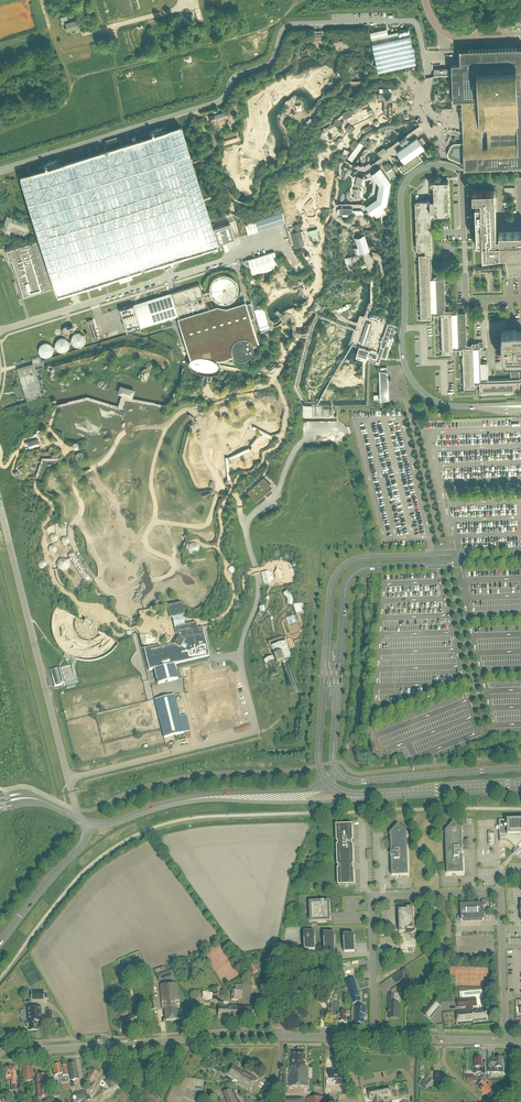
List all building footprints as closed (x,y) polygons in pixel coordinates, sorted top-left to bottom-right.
[(68,22),(67,15),(60,17),(62,24),(65,23),(67,30),(79,27),(77,20),(68,22)] [(370,32),(377,61),(374,61),(375,64),(375,66),(378,66),(379,71),(390,68),(404,65),(406,75),(407,75),(410,74),(412,73),(413,73),(412,70),(418,69),(409,29),(398,31),(388,34),(387,28),(370,32)] [(97,43),(113,39),(111,34),(96,37),(97,43)] [(520,151),(519,151),(519,150),(518,150),(518,149),(517,149),(517,148),(517,147),(517,146),(516,140),(516,132),(517,131),(518,131),(520,127),(520,47),(514,47),(498,48),(460,49),(460,48),(460,49),(460,50),(461,61),(461,63),(453,63),(452,63),(452,68),(452,75),(453,100),(462,99),(463,112),(463,114),(464,115),(464,116),(465,117),(475,126),(476,127),(477,127),(478,127),(479,127),(480,127),(479,127),(480,129),(489,128),(489,127),(489,128),(490,129),(490,130),(491,131),(492,132),(493,132),(494,133),(495,133),(503,133),(503,140),(503,141),(503,142),(503,143),(502,144),(502,145),(501,145),(501,146),(500,146),(499,147),(498,147),(490,147),(490,146),(480,146),(480,147),(477,148),(477,147),(476,147),(471,143),(470,142),(469,142),(464,142),(455,143),(453,143),(452,144),(451,145),(450,146),(450,148),(449,150),(448,151),(448,153),(448,154),(448,155),(449,157),(450,157),(451,158),(457,160),(458,161),(459,161),(460,161),(461,162),(463,162),(464,162),(465,162),(465,167),(464,167),(464,168),(465,168),(465,167),(486,167),(488,167),(498,166),(499,166),(510,166),(511,166),(520,165),(520,151)] [(392,105),(393,105),(393,104),(390,104),(390,102),(390,98),(392,98),(392,94),(392,93),(392,89),(392,87),(379,87),(379,93),(379,94),(379,100),(381,100),(384,100),(384,112),(388,112),(388,113),(393,113),(393,112),(392,112),(392,110),(392,109),(393,109),(393,108),(392,108),(392,107),(392,105)] [(349,109),(342,113),(345,118),(352,113),(349,109)] [(225,112),(210,116),(211,122),(212,122),(215,122),(214,120),(221,118),(222,119),(228,117),(227,111),(225,112)] [(336,118),(333,124),(341,127),(343,121),(336,118)] [(349,123),(344,128),(348,131),(351,133),(355,128),(352,126),(349,123)] [(370,125),(363,129),(365,133),(372,130),(370,126),(370,125)] [(68,290),(217,244),(234,238),(229,222),(212,228),(210,220),(204,200),(203,197),(202,194),(201,192),(192,164),(192,161),(191,158),(181,127),(20,177),(37,234),(39,239),(40,244),(40,245),(39,241),(6,251),(9,261),(12,260),(23,297),(35,293),(54,287),(54,289),(56,293),(68,290)] [(231,132),(221,135),(222,137),(222,139),(223,141),(224,144),(240,138),(237,130),(234,131),(232,132),(231,132)] [(404,145),(405,145),(396,151),(397,153),(400,157),(404,163),(399,167),(399,168),(403,173),(423,159),(418,153),(425,149),(417,137),(408,143),(407,142),(409,141),(407,139),(405,136),(405,135),(399,140),(401,143),(403,146),(404,145)] [(365,149),(369,142),(362,137),(361,140),(359,142),(354,149),(348,158),(355,163),(360,156),(365,149)] [(354,149),(359,142),(355,139),(350,146),(352,147),(354,149)] [(386,150),(384,148),(378,152),(381,156),(384,154),(387,151),(386,150)] [(205,158),(205,155),(198,157),(198,156),(191,158),(192,161),(192,164),(199,161),(200,163),(206,161),(205,158)] [(383,165),(387,170),(391,167),(388,162),(383,165)] [(371,174),(379,185),(377,198),(365,206),(366,207),(367,208),(369,211),(372,215),(374,214),(387,205),(391,182),(381,167),(379,168),(376,170),(374,172),(371,174)] [(360,177),(357,176),(355,185),(360,187),(363,179),(363,178),(360,177)] [(417,204),(416,204),(416,214),(417,214),(418,220),(416,220),(416,230),(418,230),(418,236),(417,236),(417,246),(419,246),(419,250),(425,249),(426,254),(429,254),(429,255),(432,255),(431,214),(448,214),(448,210),(449,210),(449,200),(447,200),(447,194),(449,194),(449,191),(449,184),(447,184),(447,181),(432,181),(431,181),(431,182),(430,182),(430,183),(430,184),(431,185),(432,185),(434,185),(434,201),(430,201),(430,200),(417,200),(417,204)] [(503,185),(503,194),(514,194),(514,185),(503,185)] [(482,203),(475,203),(477,241),(483,241),(483,254),(482,254),(483,255),(504,252),(506,252),(508,267),(520,265),(520,230),(496,231),(495,188),(472,189),(473,198),(481,198),(482,203)] [(212,191),(202,194),(203,197),(204,200),(214,197),(213,194),(212,191)] [(6,215),(1,230),(9,234),(12,226),(27,232),(30,224),(6,215)] [(257,221),(246,225),(249,233),(260,230),(257,221)] [(294,227),(291,228),(296,246),(302,244),(305,244),(303,237),(302,237),(300,230),(296,231),(296,229),(299,228),(298,226),(298,224),(294,225),(294,227)] [(312,235),(313,241),(319,239),(318,234),(319,234),(318,228),(308,231),(309,236),(312,235)] [(360,236),(356,237),(355,238),(358,247),(358,248),(360,254),(361,254),(363,253),(365,252),(368,251),(370,251),(369,247),(364,234),(362,235),(360,236)] [(274,268),(279,267),(276,257),(274,252),(244,261),(245,265),(249,264),(253,275),(274,268)] [(520,389),(520,388),(520,371),(520,361),(510,361),(511,370),(511,379),(488,379),(488,378),(488,362),(481,362),(480,347),(481,347),(484,347),(482,347),(482,342),(476,342),(475,342),(472,342),(472,345),(467,345),(466,343),(467,343),(466,336),(465,312),(457,312),(457,310),(454,310),(444,310),(444,309),(445,308),(444,277),(430,278),(429,261),(429,255),(429,254),(426,254),(419,255),(421,318),(431,318),(431,315),(441,314),(443,353),(453,353),(453,352),(453,349),(457,349),(463,349),(464,388),(474,387),(474,384),(480,384),(480,393),(520,391),(520,389)] [(118,277),(120,283),(132,279),(130,273),(118,277)] [(211,281),(210,284),(209,287),(209,291),(202,293),(199,283),(173,291),(171,292),(170,292),(171,292),(133,304),(119,308),(126,332),(141,327),(178,316),(179,318),(178,319),(190,358),(189,360),(188,362),(188,364),(189,366),(190,368),(192,369),(193,370),(194,371),(195,371),(201,373),(207,374),(206,380),(208,380),(210,380),(212,373),(213,373),(214,372),(216,372),(217,371),(219,369),(220,367),(219,365),(219,363),(217,362),(216,361),(215,360),(214,359),(215,356),(217,356),(219,356),(221,356),(223,356),(225,355),(227,354),(229,353),(231,352),(233,354),(235,356),(237,358),(240,359),(243,359),(247,357),(250,355),(252,353),(253,349),(253,345),(258,343),(257,341),(250,318),(254,317),(249,303),(246,304),(245,302),(225,308),(222,307),(223,303),(227,303),(230,301),(233,300),(235,297),(237,294),(238,291),(238,287),(237,284),(235,281),(233,278),(230,276),(227,275),(223,274),(220,275),(217,276),(214,278),(211,281)] [(261,307),(257,296),(250,298),(253,309),(260,330),(270,328),(263,307),(261,307)] [(14,300),(6,302),(11,315),(18,312),(14,300)] [(9,316),(6,303),(0,304),(0,318),(9,316)] [(370,313),(369,318),(369,319),(379,322),(381,318),(381,317),(381,316),(380,316),(371,313),(370,313)] [(93,340),(99,338),(92,319),(87,320),(93,340)] [(386,358),(396,329),(397,326),(397,325),(396,325),(389,322),(388,322),(380,346),(383,347),(381,356),(381,357),(385,358),(386,358)] [(520,330),(519,330),(518,330),(517,330),(514,330),(512,330),(509,330),(507,330),(505,331),(503,331),(502,331),(502,332),(502,334),(501,340),(502,352),(503,358),(502,358),(503,360),(503,361),(504,361),(505,361),(506,361),(507,361),(508,361),(509,361),(510,361),(520,361),(520,330)] [(359,346),(359,347),(356,356),(356,357),(362,359),(365,360),(366,360),(367,356),(376,359),(377,359),(377,358),(378,354),(378,353),(369,350),(369,349),(360,346),(359,346)] [(32,359),(33,363),(35,369),(43,367),(41,360),(40,357),(32,359)] [(33,363),(17,368),(19,376),(36,371),(35,369),(33,363)] [(36,371),(19,376),(27,402),(45,396),(37,371),(36,371)] [(121,386),(119,392),(122,393),(124,394),(128,395),(131,397),(133,390),(121,386)] [(323,408),(323,405),(315,405),(303,405),(303,415),(312,416),(323,416),(323,408)] [(272,437),(273,436),(272,435),(254,426),(253,429),(261,433),(262,433),(263,434),(266,436),(270,438),(271,439),(272,437)] [(259,434),(250,444),(251,445),(252,446),(253,446),(260,438),(262,436),(261,435),(260,434),(259,434)] [(249,448),(249,447),(229,456),(229,457),(230,458),(230,459),(233,458),(250,450),(250,449),(249,448)] [(248,491),(248,492),(261,480),(268,488),(255,499),(256,501),(273,485),(265,477),(264,476),(261,479),(248,491)] [(261,480),(248,492),(255,499),(268,488),(261,480)] [(198,545),(197,544),(196,544),(195,544),(193,544),(191,545),(190,546),(187,545),(186,547),(185,550),(188,551),(189,552),(190,554),(191,555),(193,555),(195,556),(196,555),(198,554),(199,553),(200,552),(200,550),(200,548),(199,546),(198,545)] [(57,567),(58,569),(60,570),(61,571),(62,571),(64,571),(66,571),(69,569),(70,567),(70,564),(70,562),(71,562),(82,580),(84,582),(86,582),(88,582),(90,580),(90,578),(77,558),(75,555),(74,553),(73,553),(71,553),(70,554),(68,555),(68,557),(69,558),(68,559),(66,559),(63,558),(61,559),(59,561),(57,562),(57,564),(57,566),(57,567)] [(264,586),(273,584),(270,571),(262,573),(264,586)] [(300,602),(293,605),(297,614),(302,612),(306,611),(302,602),(300,602)] [(181,603),(167,606),(170,618),(172,617),(174,623),(175,628),(177,627),(177,628),(178,627),(181,626),(182,627),(185,626),(185,625),(184,621),(182,615),(184,615),(182,606),(181,603)] [(297,615),(286,618),(287,619),(289,626),(299,622),(299,621),(297,615)] [(83,625),(91,629),(93,625),(86,621),(83,625)] [(181,626),(178,627),(177,628),(180,640),(177,645),(174,646),(160,649),(159,649),(155,650),(151,651),(150,651),(150,648),(144,649),(144,650),(149,671),(154,670),(158,685),(178,680),(174,665),(209,656),(203,632),(202,628),(197,629),(196,623),(188,625),(188,624),(185,625),(185,626),(182,627),(181,626)] [(140,634),(139,633),(142,647),(143,646),(144,646),(146,646),(147,646),(148,645),(149,645),(151,645),(152,644),(153,642),(154,641),(155,641),(155,640),(155,639),(155,638),(153,637),(151,636),(150,635),(148,634),(146,635),(144,635),(142,635),(141,634),(140,634)] [(276,645),(272,646),(276,659),(277,660),(277,663),(282,661),(286,659),(292,658),(291,655),(290,654),(286,641),(281,643),(278,644),(276,645)] [(72,666),(61,668),(65,684),(63,685),(63,686),(66,685),(67,689),(76,687),(75,683),(78,683),(74,667),(77,660),(75,660),(74,659),(72,666)] [(63,685),(65,684),(61,668),(57,669),(50,671),(54,687),(63,685)] [(155,700),(159,719),(162,730),(162,732),(164,738),(184,734),(180,717),(174,696),(155,701),(155,700)] [(499,821),(500,842),(507,842),(516,850),(516,851),(518,853),(520,853),(520,855),(520,820),(499,821)] [(447,874),(463,874),(462,831),(453,823),(445,832),(447,874)] [(338,886),(354,885),(352,825),(336,826),(338,886)] [(392,877),(408,876),(407,836),(408,835),(407,833),(398,825),(390,834),(389,835),(390,837),(392,877)] [(461,921),(484,920),(484,908),(487,905),(482,901),(479,904),(460,905),(461,921)] [(324,903),(324,902),(321,902),(321,903),(310,904),(311,922),(330,922),(329,903),(324,903)] [(414,929),(413,908),(407,908),(407,910),(398,910),(399,933),(405,933),(405,934),(406,934),(407,934),(409,934),(411,933),(413,932),(415,931),(415,929),(415,928),(414,929)] [(316,951),(315,933),(304,932),(305,951),(309,951),(316,951)] [(335,954),(335,934),(324,933),(325,953),(330,954),(335,954)] [(355,953),(354,936),(344,935),(344,953),(355,953)] [(133,957),(121,962),(124,969),(136,963),(133,957)] [(174,977),(171,966),(164,968),(164,967),(155,970),(156,974),(156,975),(158,982),(174,977)] [(406,969),(398,975),(402,980),(404,978),(406,980),(411,976),(406,969)] [(352,1004),(354,1003),(361,1001),(355,980),(346,982),(352,1004)] [(177,1012),(177,1008),(179,1006),(177,984),(160,985),(162,1010),(165,1009),(166,1021),(178,1020),(183,1019),(182,1012),(177,1012)] [(44,993),(44,990),(31,990),(31,1001),(44,1000),(44,999),(47,999),(47,993),(44,993)] [(119,1002),(132,997),(129,990),(116,996),(119,1002)] [(239,1001),(239,1000),(240,999),(241,998),(242,998),(243,991),(232,990),(231,1001),(239,1001)] [(389,1014),(389,1018),(389,1019),(393,1019),(399,1019),(399,1004),(394,1004),(394,1003),(394,995),(388,995),(388,1011),(388,1012),(389,1012),(389,1013),(388,1013),(388,1014),(389,1014)] [(429,1020),(440,1007),(431,999),(425,1006),(428,1008),(423,1014),(429,1020)] [(457,1001),(459,1001),(459,1008),(466,1007),(468,1007),(468,1011),(468,1012),(465,1013),(465,1011),(456,1012),(457,1025),(474,1023),(474,1022),(488,1020),(487,1010),(474,1012),(474,1010),(472,1010),(472,1007),(478,1006),(476,1006),(476,999),(457,1001)] [(349,1016),(350,1012),(340,1012),(341,1002),(332,1001),(332,1017),(339,1017),(339,1022),(344,1022),(344,1023),(347,1023),(347,1021),(347,1016),(349,1016)] [(229,1006),(229,1002),(227,1002),(225,1002),(224,1002),(224,1005),(219,1005),(219,1017),(236,1018),(235,1020),(254,1021),(254,1007),(229,1006)] [(41,1017),(40,1006),(27,1007),(28,1023),(28,1022),(29,1024),(26,1024),(27,1028),(29,1028),(29,1031),(37,1030),(36,1022),(41,1022),(41,1019),(47,1019),(47,1021),(52,1021),(52,1010),(46,1011),(47,1017),(41,1017)] [(366,1014),(366,1007),(356,1007),(355,1018),(356,1018),(356,1023),(364,1024),(364,1014),(366,1014)] [(139,1024),(135,1014),(130,1016),(130,1017),(117,1023),(121,1031),(128,1028),(128,1029),(139,1024)] [(305,1068),(305,1055),(293,1054),(293,1061),(292,1061),(292,1067),(291,1067),(291,1072),(290,1072),(290,1087),(308,1088),(308,1068),(305,1068)] [(485,1074),(485,1067),(482,1067),(482,1058),(475,1058),(475,1067),(478,1067),(478,1072),(482,1072),(482,1074),(485,1074)] [(503,1068),(503,1058),(495,1058),(495,1060),(488,1060),(488,1073),(503,1073),(503,1068)] [(71,1081),(79,1080),(76,1064),(68,1065),(71,1081)] [(61,1068),(60,1066),(53,1067),(54,1076),(59,1075),(61,1085),(62,1091),(70,1089),(69,1084),(66,1067),(61,1068)] [(244,1074),(233,1066),(228,1075),(240,1082),(239,1084),(251,1091),(257,1080),(246,1072),(244,1074)] [(31,1068),(31,1067),(23,1068),(24,1081),(32,1081),(32,1076),(34,1076),(33,1068),(31,1068)] [(16,1085),(15,1078),(16,1078),(15,1068),(5,1069),(6,1078),(11,1078),(11,1085),(16,1085)] [(329,1078),(330,1078),(338,1078),(338,1079),(338,1085),(346,1085),(346,1080),(342,1080),(342,1078),(342,1071),(338,1071),(338,1069),(333,1069),(333,1070),(329,1070),(329,1078)] [(91,1071),(89,1070),(87,1073),(89,1074),(85,1081),(91,1084),(89,1088),(94,1091),(97,1086),(95,1084),(98,1079),(96,1078),(98,1074),(92,1070),(91,1071)] [(450,1087),(453,1080),(438,1072),(435,1079),(441,1082),(439,1086),(443,1088),(445,1084),(450,1087)] [(487,1085),(485,1083),(487,1082),(487,1078),(485,1075),(480,1079),(483,1082),(477,1087),(481,1091),(482,1091),(489,1098),(494,1093),(490,1089),(492,1087),(489,1084),(487,1085)] [(46,1086),(45,1076),(38,1076),(38,1084),(37,1084),(38,1087),(39,1099),(47,1099),(47,1086),(46,1086)] [(428,1089),(434,1082),(430,1079),(428,1076),(421,1083),(421,1087),(425,1090),(427,1088),(428,1089)] [(112,1077),(104,1082),(106,1086),(114,1081),(112,1078),(112,1077)] [(236,1087),(233,1089),(223,1093),(227,1101),(240,1101),(239,1101),(238,1101),(235,1092),(238,1091),(236,1087)] [(368,1089),(370,1100),(375,1100),(375,1101),(381,1101),(380,1098),(391,1096),(389,1088),(378,1090),(377,1088),(368,1089)] [(127,1100),(129,1096),(120,1090),(111,1101),(129,1101),(127,1100)] [(76,1100),(86,1098),(85,1091),(75,1093),(76,1100)]
